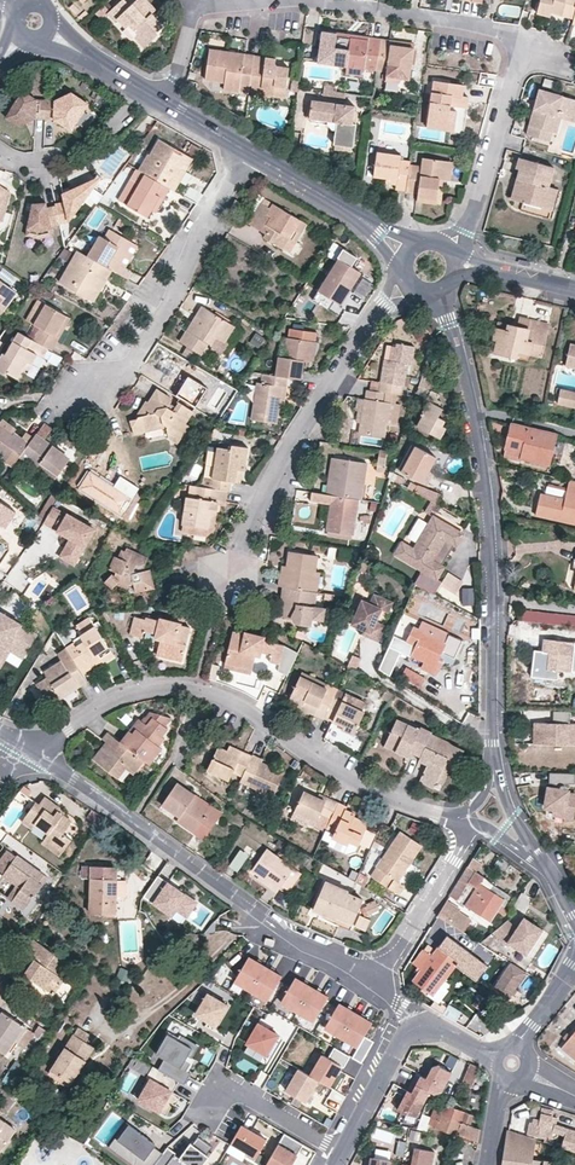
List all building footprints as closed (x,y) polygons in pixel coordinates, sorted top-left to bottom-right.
[(129,23),(138,33),(134,37),(143,47),(157,35),(155,33),(162,25),(152,14),(156,10),(147,0),(138,0),(130,6),(125,0),(121,0),(114,6),(107,13),(113,20),(116,17),(125,27),(129,23)] [(552,7),(563,9),(562,15),(573,17),(574,10),(574,0),(540,0),(537,12),(551,15),(551,13),(552,7)] [(552,7),(551,13),(562,15),(563,9),(552,7)] [(134,37),(138,33),(129,23),(125,27),(134,37)] [(368,38),(368,41),(348,39),(348,35),(323,31),(318,62),(344,67),(345,62),(364,65),(364,68),(377,70),(381,39),(368,38)] [(410,78),(414,48),(390,44),(390,40),(381,39),(377,70),(387,71),(386,79),(399,81),(400,81),(401,77),(410,78)] [(206,79),(212,80),(223,82),(223,89),(239,91),(240,84),(250,85),(254,55),(209,49),(206,79)] [(285,97),(289,68),(275,66),(275,58),(254,55),(250,85),(252,86),(269,88),(269,96),(285,97)] [(463,82),(434,78),(428,120),(454,124),(457,105),(466,106),(468,94),(461,93),(463,82)] [(397,93),(399,81),(386,79),(384,91),(397,93)] [(332,83),(323,82),(322,90),(331,91),(332,83)] [(252,86),(251,97),(268,100),(269,96),(269,88),(252,86)] [(86,97),(69,88),(54,100),(46,99),(44,116),(54,116),(59,119),(71,125),(75,117),(77,118),(85,105),(83,104),(86,97)] [(554,130),(560,112),(574,116),(574,98),(541,88),(538,98),(541,99),(539,108),(535,108),(528,133),(551,141),(554,130)] [(18,97),(16,97),(11,105),(12,107),(7,115),(18,123),(27,119),(31,117),(34,115),(44,116),(46,99),(37,99),(22,90),(18,97)] [(357,107),(357,103),(313,97),(311,115),(312,115),(338,118),(337,126),(336,142),(337,142),(353,144),(355,144),(359,120),(355,119),(355,114),(359,114),(360,110),(359,108),(357,107)] [(454,124),(463,125),(466,106),(457,105),(454,124)] [(563,119),(574,122),(574,116),(560,112),(554,130),(559,132),(563,119)] [(312,119),(330,121),(330,126),(337,126),(338,118),(312,115),(312,119)] [(179,180),(175,178),(181,167),(186,169),(192,157),(160,139),(151,155),(148,154),(139,169),(171,188),(174,189),(179,180)] [(374,177),(387,179),(397,180),(396,185),(396,189),(406,191),(410,166),(410,162),(400,160),(400,155),(377,152),(374,177)] [(447,161),(423,158),(422,167),(410,166),(406,191),(406,192),(418,194),(418,197),(437,200),(440,180),(445,181),(447,161)] [(523,158),(520,168),(512,198),(520,201),(546,208),(552,186),(548,185),(553,166),(523,158)] [(175,178),(179,180),(186,169),(181,167),(175,178)] [(157,212),(171,188),(139,169),(136,168),(119,200),(148,216),(152,209),(157,212)] [(90,181),(93,189),(102,176),(90,181)] [(59,224),(69,223),(82,203),(93,189),(90,181),(63,191),(64,199),(65,204),(56,206),(56,210),(59,224)] [(2,218),(4,220),(11,190),(0,183),(0,217),(2,218)] [(546,208),(553,210),(560,188),(552,186),(546,208)] [(249,223),(262,202),(265,198),(262,196),(247,222),(249,223)] [(241,202),(235,198),(230,207),(236,210),(241,202)] [(265,198),(262,202),(270,207),(273,203),(265,198)] [(46,201),(32,203),(24,236),(39,240),(53,237),(52,228),(60,226),(59,224),(56,210),(48,212),(47,206),(46,201)] [(546,208),(520,201),(518,208),(544,216),(546,208)] [(263,232),(267,224),(271,226),(267,234),(265,237),(283,248),(290,237),(293,239),(298,231),(295,229),(301,220),(290,213),(289,215),(282,211),(283,209),(273,203),(270,207),(262,202),(249,223),(263,232)] [(293,239),(290,237),(283,248),(290,252),(307,224),(301,220),(295,229),(298,231),(293,239)] [(111,229),(105,237),(101,235),(88,256),(112,269),(115,271),(120,264),(133,241),(111,229)] [(120,264),(126,267),(139,245),(133,241),(120,264)] [(334,258),(342,246),(334,242),(327,253),(334,258)] [(344,246),(338,257),(339,258),(352,266),(358,255),(344,246)] [(90,299),(99,283),(103,286),(112,269),(88,256),(78,250),(60,282),(90,299)] [(352,266),(339,258),(319,290),(334,300),(341,304),(353,285),(356,287),(364,274),(352,266)] [(132,270),(126,267),(120,264),(115,271),(128,279),(132,270)] [(10,301),(17,289),(0,277),(0,294),(10,301)] [(90,299),(94,301),(103,286),(99,283),(90,299)] [(353,285),(341,304),(344,306),(356,287),(353,285)] [(334,300),(319,290),(313,299),(328,308),(334,300)] [(2,311),(10,301),(0,294),(0,310),(2,311)] [(45,303),(38,299),(26,319),(33,324),(45,303)] [(45,303),(33,324),(40,328),(34,339),(49,348),(53,350),(67,325),(64,322),(67,315),(46,303),(45,303)] [(209,310),(202,305),(180,340),(201,353),(208,342),(211,344),(216,335),(224,340),(225,340),(235,326),(209,310)] [(495,352),(517,356),(518,350),(540,355),(546,332),(528,328),(530,319),(520,317),(517,326),(506,323),(505,329),(496,328),(494,338),(498,339),(495,352)] [(530,319),(528,328),(546,332),(548,322),(531,318),(530,319)] [(284,356),(304,360),(309,361),(310,359),(315,359),(317,340),(304,339),(305,329),(290,327),(284,356)] [(317,340),(318,331),(305,329),(304,339),(317,340)] [(28,361),(33,363),(38,355),(43,358),(49,348),(34,339),(18,330),(5,353),(3,351),(0,356),(0,371),(5,374),(6,372),(18,378),(24,368),(28,361)] [(211,344),(218,348),(224,340),(216,335),(211,344)] [(402,384),(404,384),(408,363),(412,363),(414,345),(398,343),(397,346),(395,360),(389,359),(385,359),(381,380),(384,381),(383,391),(396,393),(410,395),(411,390),(404,388),(402,387),(402,384)] [(571,343),(566,365),(574,367),(574,344),(571,343)] [(304,360),(284,356),(279,356),(276,374),(283,376),(289,376),(301,378),(304,360)] [(33,363),(28,361),(24,368),(29,370),(33,363)] [(445,420),(438,416),(442,407),(439,405),(441,400),(437,398),(440,394),(434,390),(438,383),(431,378),(433,375),(424,371),(420,385),(430,391),(426,397),(428,399),(420,414),(422,416),(416,425),(440,438),(446,427),(443,425),(445,420)] [(276,374),(263,373),(262,381),(257,381),(252,419),(277,422),(279,404),(282,384),(287,385),(289,376),(283,376),(276,374)] [(187,377),(177,395),(196,407),(207,390),(187,377)] [(370,389),(380,390),(383,391),(384,381),(381,380),(372,379),(370,389)] [(285,404),(287,385),(282,384),(279,404),(285,404)] [(561,388),(557,403),(574,407),(574,392),(561,388)] [(177,402),(175,405),(171,403),(172,398),(158,389),(149,401),(147,400),(136,418),(131,420),(134,434),(149,431),(149,427),(164,423),(168,427),(168,430),(168,433),(169,438),(177,443),(189,425),(187,423),(194,412),(190,410),(188,408),(184,404),(177,401),(177,402)] [(366,398),(364,398),(361,423),(360,432),(384,436),(390,402),(395,402),(396,393),(383,391),(380,390),(370,389),(367,389),(366,398)] [(17,428),(2,417),(0,420),(0,425),(13,434),(15,431),(17,428)] [(549,465),(558,431),(512,419),(504,448),(521,452),(519,457),(549,465)] [(53,429),(44,422),(36,434),(44,440),(53,429)] [(13,434),(0,425),(0,458),(12,467),(20,455),(30,442),(15,431),(13,434)] [(353,446),(355,436),(338,433),(336,443),(353,446)] [(54,480),(70,458),(44,440),(36,434),(30,442),(20,455),(54,480)] [(232,481),(237,481),(238,469),(242,470),(245,470),(249,446),(231,444),(231,448),(217,446),(211,487),(226,490),(231,490),(232,481)] [(436,456),(414,445),(401,470),(423,482),(436,456)] [(519,457),(521,452),(504,448),(503,453),(502,456),(519,460),(519,457)] [(366,462),(337,457),(334,473),(329,472),(326,494),(358,499),(361,499),(366,462)] [(78,490),(122,518),(140,489),(120,477),(114,486),(89,471),(78,490)] [(570,480),(568,490),(547,485),(546,493),(542,492),(538,508),(553,512),(552,518),(574,523),(574,481),(570,480)] [(440,493),(417,482),(413,490),(436,502),(440,493)] [(208,528),(210,513),(216,513),(218,502),(225,502),(226,490),(211,487),(190,484),(189,496),(187,496),(183,524),(207,527),(208,528)] [(311,499),(330,502),(327,530),(353,534),(358,499),(326,494),(312,491),(311,499)] [(60,494),(53,492),(39,514),(45,520),(54,505),(60,494)] [(0,499),(0,528),(3,524),(6,527),(17,511),(0,499)] [(429,515),(435,503),(431,501),(425,512),(429,515)] [(79,556),(95,529),(64,510),(63,510),(54,505),(45,520),(44,521),(53,527),(55,524),(60,527),(58,530),(70,537),(65,547),(79,556)] [(538,508),(537,514),(552,518),(553,512),(538,508)] [(440,563),(453,541),(456,543),(463,532),(432,514),(414,546),(406,541),(402,542),(397,549),(398,553),(423,568),(437,576),(443,565),(440,563)] [(183,524),(182,532),(207,535),(207,527),(183,524)] [(79,556),(65,547),(60,555),(74,564),(79,556)] [(115,555),(109,568),(116,571),(115,575),(112,573),(105,580),(113,587),(117,584),(127,587),(129,585),(134,583),(136,591),(136,592),(153,587),(150,569),(147,570),(145,564),(147,557),(126,548),(125,550),(121,548),(118,556),(115,555)] [(316,591),(319,570),(315,570),(317,553),(290,550),(288,564),(286,577),(280,577),(278,577),(277,585),(282,586),(316,591)] [(442,579),(437,576),(423,568),(416,580),(434,591),(442,579)] [(442,580),(441,583),(457,590),(462,579),(451,574),(447,583),(442,580)] [(282,597),(281,607),(285,608),(284,616),(284,618),(293,619),(297,624),(304,625),(305,621),(308,618),(312,618),(312,615),(316,591),(282,586),(281,597),(282,597)] [(475,605),(474,587),(463,587),(463,605),(475,605)] [(316,591),(312,615),(321,617),(325,592),(316,591)] [(352,621),(364,626),(371,629),(369,633),(378,638),(385,623),(376,619),(382,606),(389,609),(394,600),(376,591),(371,600),(364,597),(352,621)] [(525,611),(524,622),(574,627),(574,616),(525,611)] [(8,646),(24,656),(36,635),(1,612),(0,613),(0,658),(8,646)] [(82,633),(80,634),(85,641),(78,645),(76,642),(66,648),(78,666),(98,653),(102,660),(104,662),(114,655),(89,616),(77,625),(82,633)] [(144,630),(156,633),(162,634),(160,640),(157,655),(181,660),(190,627),(182,625),(182,623),(160,617),(159,620),(146,617),(145,618),(136,616),(131,634),(142,636),(144,630)] [(419,627),(414,625),(406,641),(415,645),(410,655),(429,664),(426,669),(436,674),(446,654),(442,652),(445,645),(443,644),(448,634),(422,620),(419,627)] [(265,637),(244,631),(243,633),(233,631),(225,662),(252,669),(255,656),(256,651),(262,652),(271,654),(270,661),(279,663),(283,645),(264,641),(265,637)] [(388,644),(410,655),(415,645),(406,641),(393,635),(388,644)] [(573,641),(541,637),(540,650),(532,649),(530,667),(559,670),(572,672),(572,670),(574,670),(574,641),(573,641)] [(298,653),(283,645),(278,672),(288,675),(298,653)] [(0,658),(3,659),(9,651),(22,659),(24,656),(8,646),(0,658)] [(58,654),(61,660),(45,671),(48,677),(37,684),(50,704),(61,697),(61,696),(58,693),(76,681),(78,685),(87,679),(83,673),(78,666),(66,648),(58,654)] [(401,652),(391,648),(384,663),(394,667),(401,652)] [(78,666),(83,673),(102,660),(98,653),(78,666)] [(357,673),(364,660),(356,656),(349,669),(357,673)] [(220,664),(213,662),(209,678),(217,680),(220,664)] [(225,662),(224,668),(251,674),(252,669),(225,662)] [(420,686),(425,677),(406,667),(401,675),(420,686)] [(558,679),(559,670),(530,667),(529,676),(558,679)] [(324,716),(331,701),(323,697),(327,689),(300,675),(290,697),(299,702),(307,706),(305,709),(323,718),(324,716)] [(58,693),(61,696),(78,685),(76,681),(58,693)] [(361,709),(365,701),(346,692),(342,701),(361,709)] [(331,701),(324,716),(343,725),(342,728),(353,733),(363,711),(361,709),(342,701),(333,697),(331,701)] [(570,722),(571,710),(553,709),(553,718),(553,721),(547,721),(534,721),(533,730),(539,730),(539,742),(574,743),(574,722),(570,722)] [(149,764),(161,747),(159,745),(164,738),(162,736),(168,729),(165,726),(171,717),(149,712),(142,721),(132,733),(129,731),(120,741),(144,760),(149,764)] [(142,721),(138,718),(129,731),(132,733),(142,721)] [(419,729),(397,718),(385,743),(398,749),(397,751),(407,756),(410,751),(421,756),(432,733),(432,731),(421,726),(419,729)] [(133,774),(144,760),(120,741),(108,732),(103,739),(107,742),(94,760),(118,778),(125,769),(133,774)] [(435,786),(437,782),(448,759),(459,764),(465,751),(454,746),(449,741),(432,733),(421,756),(419,760),(427,764),(420,779),(435,786)] [(398,749),(385,743),(384,745),(397,751),(398,749)] [(230,745),(226,751),(239,757),(242,751),(230,745)] [(242,751),(239,757),(226,751),(218,747),(208,770),(229,780),(232,772),(242,776),(252,755),(242,751)] [(242,776),(239,782),(272,796),(283,772),(262,762),(263,759),(253,754),(252,755),(242,776)] [(437,782),(443,785),(453,766),(462,770),(464,766),(459,764),(448,759),(437,782)] [(574,807),(574,794),(567,792),(568,790),(566,790),(566,786),(563,784),(563,782),(574,783),(574,773),(550,772),(549,782),(553,783),(552,788),(548,787),(545,806),(553,808),(563,809),(563,815),(573,817),(574,807)] [(210,811),(192,800),(195,795),(177,784),(162,805),(179,816),(178,820),(196,833),(210,811)] [(310,818),(316,821),(320,814),(330,818),(337,803),(327,798),(325,801),(322,800),(304,792),(295,811),(310,818)] [(192,800),(210,811),(196,833),(206,839),(223,815),(195,795),(192,800)] [(26,816),(36,824),(49,833),(46,838),(63,851),(71,841),(64,835),(73,822),(58,811),(60,808),(45,797),(40,804),(37,802),(26,816)] [(366,827),(352,820),(354,817),(355,814),(345,810),(346,807),(337,803),(330,818),(325,830),(335,834),(333,837),(347,844),(348,842),(353,831),(363,835),(366,827)] [(325,830),(330,818),(320,814),(316,821),(310,818),(308,823),(325,830)] [(26,816),(23,822),(32,829),(36,824),(26,816)] [(366,827),(368,823),(354,817),(352,820),(366,827)] [(355,851),(363,835),(353,831),(348,842),(347,844),(333,837),(335,834),(325,830),(321,838),(329,842),(328,845),(346,854),(355,851)] [(421,845),(400,832),(371,876),(389,888),(397,893),(403,885),(402,884),(397,882),(408,865),(421,845)] [(46,838),(42,844),(60,856),(63,851),(46,838)] [(238,871),(249,855),(241,849),(230,865),(238,871)] [(252,870),(260,875),(270,883),(268,886),(277,892),(281,885),(292,870),(293,868),(266,850),(252,870)] [(5,874),(23,887),(13,901),(26,909),(43,884),(40,881),(45,875),(18,856),(16,857),(8,851),(0,863),(0,870),(5,874)] [(511,896),(488,882),(485,879),(482,876),(478,873),(476,871),(481,862),(473,857),(449,896),(490,921),(497,909),(501,912),(511,896)] [(397,882),(402,884),(412,868),(408,865),(397,882)] [(91,914),(116,914),(116,896),(117,879),(117,866),(82,866),(81,878),(91,878),(91,914)] [(289,891),(299,875),(292,870),(281,885),(289,891)] [(48,878),(45,875),(40,881),(43,884),(48,878)] [(197,902),(158,875),(143,895),(171,914),(175,908),(187,916),(197,902)] [(260,875),(258,879),(268,886),(270,883),(260,875)] [(124,896),(125,879),(117,879),(116,896),(124,896)] [(336,919),(337,917),(352,923),(362,900),(347,893),(348,891),(325,882),(313,909),(336,919)] [(360,906),(364,916),(378,910),(374,900),(360,906)] [(446,901),(437,915),(463,931),(470,920),(449,907),(451,904),(446,901)] [(354,926),(364,931),(369,920),(359,915),(354,926)] [(526,955),(542,930),(524,918),(518,926),(521,927),(519,930),(516,929),(507,919),(493,931),(505,945),(507,943),(526,955)] [(265,937),(264,943),(273,946),(275,940),(265,937)] [(486,945),(470,937),(463,949),(479,958),(486,945)] [(432,955),(431,954),(434,950),(426,944),(412,963),(421,970),(414,980),(428,991),(440,976),(444,979),(464,953),(445,939),(432,955)] [(34,940),(25,953),(35,959),(24,975),(44,988),(47,983),(57,989),(64,979),(60,977),(69,964),(34,940)] [(498,967),(503,956),(490,949),(484,961),(498,967)] [(281,976),(247,956),(234,981),(267,1000),(281,976)] [(500,1001),(506,1003),(526,973),(511,963),(487,1000),(496,1006),(500,1001)] [(444,979),(440,976),(428,991),(433,994),(444,979)] [(328,997),(294,977),(281,1002),(314,1021),(328,997)] [(437,1001),(450,983),(444,979),(433,994),(428,991),(426,993),(437,1001)] [(47,983),(44,988),(53,995),(57,989),(47,983)] [(230,1006),(210,994),(198,1015),(218,1027),(230,1006)] [(480,1009),(487,1000),(480,995),(474,1005),(480,1009)] [(372,1023),(338,1003),(325,1027),(358,1047),(364,1036),(372,1023)] [(456,1021),(462,1012),(449,1004),(444,1013),(456,1021)] [(3,1011),(0,1016),(0,1049),(5,1053),(15,1039),(18,1042),(17,1044),(26,1049),(34,1037),(41,1041),(48,1031),(39,1025),(34,1032),(27,1028),(26,1030),(23,1027),(24,1025),(3,1011)] [(279,1034),(259,1022),(247,1043),(267,1055),(279,1034)] [(52,1070),(71,1082),(94,1047),(87,1042),(91,1035),(79,1028),(52,1070)] [(179,1037),(169,1031),(168,1033),(180,1041),(182,1036),(180,1035),(179,1037)] [(561,1048),(574,1059),(574,1031),(561,1048)] [(192,1058),(199,1046),(182,1036),(180,1041),(168,1033),(156,1053),(164,1058),(159,1068),(180,1081),(185,1084),(191,1073),(188,1071),(187,1070),(191,1063),(186,1060),(188,1055),(192,1058)] [(361,1063),(374,1041),(364,1036),(358,1047),(352,1057),(361,1063)] [(323,1054),(311,1075),(326,1084),(329,1086),(341,1065),(344,1067),(350,1056),(334,1047),(329,1057),(323,1054)] [(195,1059),(192,1058),(188,1055),(186,1060),(191,1063),(187,1070),(188,1071),(195,1059)] [(480,1067),(470,1064),(462,1084),(472,1088),(480,1067)] [(443,1091),(453,1071),(439,1065),(434,1066),(427,1078),(417,1072),(413,1081),(431,1091),(435,1093),(443,1091)] [(159,1068),(154,1066),(148,1077),(152,1079),(140,1099),(167,1115),(174,1103),(177,1105),(182,1096),(174,1091),(180,1081),(159,1068)] [(311,1075),(299,1068),(286,1090),(306,1101),(310,1093),(313,1088),(316,1089),(321,1093),(326,1084),(311,1075)] [(418,1116),(431,1091),(413,1081),(398,1109),(406,1113),(418,1116)] [(337,1110),(346,1094),(333,1088),(325,1103),(337,1110)] [(15,1092),(12,1097),(19,1101),(22,1096),(15,1092)] [(444,1104),(435,1126),(485,1145),(488,1131),(472,1125),(475,1116),(444,1104)] [(561,1147),(574,1151),(574,1129),(555,1123),(555,1122),(557,1122),(559,1117),(554,1115),(555,1110),(543,1107),(540,1118),(536,1117),(535,1122),(528,1120),(526,1132),(545,1137),(545,1140),(552,1141),(554,1133),(565,1136),(561,1147)] [(421,1113),(418,1128),(428,1130),(430,1115),(421,1113)] [(15,1130),(0,1119),(0,1152),(15,1130)] [(115,1150),(126,1136),(122,1133),(129,1123),(127,1121),(108,1146),(115,1150)] [(155,1146),(147,1140),(148,1137),(129,1123),(122,1133),(126,1136),(115,1150),(134,1164),(153,1164),(163,1152),(155,1146)] [(266,1139),(241,1125),(231,1141),(248,1151),(245,1155),(254,1160),(266,1139)] [(507,1148),(504,1164),(530,1164),(532,1158),(535,1138),(510,1129),(507,1148)] [(303,1144),(284,1132),(265,1164),(291,1164),(303,1144)] [(209,1155),(207,1154),(213,1146),(198,1135),(193,1143),(191,1141),(183,1152),(180,1156),(176,1153),(175,1153),(176,1151),(168,1146),(163,1152),(153,1164),(202,1164),(209,1155)] [(156,1143),(148,1137),(147,1140),(155,1146),(156,1143)] [(405,1154),(406,1140),(398,1139),(396,1153),(405,1154)] [(403,1164),(432,1164),(434,1151),(414,1147),(411,1164),(403,1163),(403,1164)] [(391,1159),(376,1156),(374,1164),(371,1164),(390,1164),(391,1159)]
